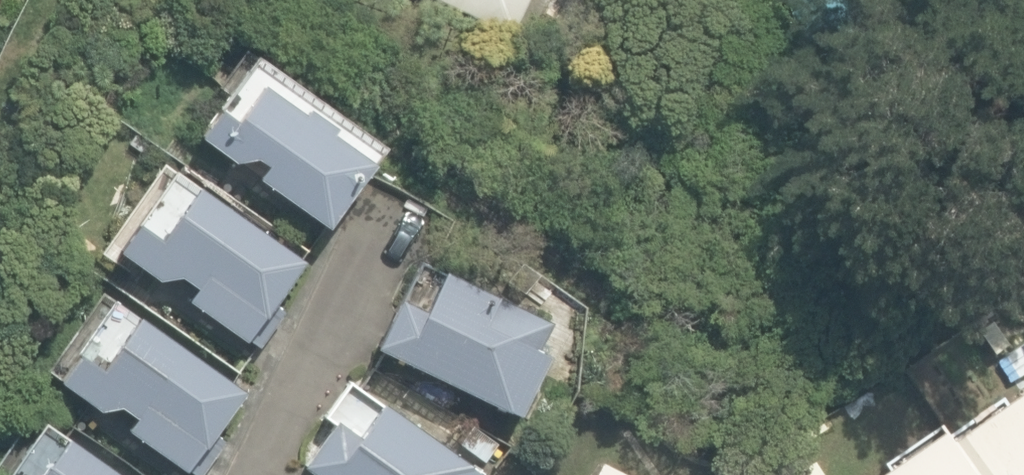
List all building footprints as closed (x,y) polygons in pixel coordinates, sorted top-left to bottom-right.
[(508,35),(524,0),(432,0),(508,35)] [(893,9),(924,0),(890,0),(893,9)] [(259,174),(327,224),(383,144),(255,53),(199,135),(230,159),(255,156),(266,164),(259,174)] [(9,140),(0,136),(0,159),(9,140)] [(187,299),(260,345),(285,308),(274,303),(303,260),(172,167),(117,251),(157,281),(179,273),(196,285),(187,299)] [(374,349),(520,414),(551,353),(539,348),(551,318),(415,257),(374,349)] [(128,427),(198,474),(226,437),(217,434),(245,388),(112,301),(58,381),(96,408),(118,406),(135,417),(128,427)] [(978,329),(994,350),(1005,341),(989,321),(978,329)] [(346,382),(299,465),(313,474),(488,474),(346,382)] [(952,437),(945,427),(876,474),(1023,474),(1023,387),(952,437)] [(43,424),(12,474),(120,474),(43,424)] [(458,442),(483,460),(497,442),(473,424),(458,442)] [(594,474),(629,474),(601,461),(594,474)] [(790,474),(818,474),(820,474),(812,461),(790,474)]
